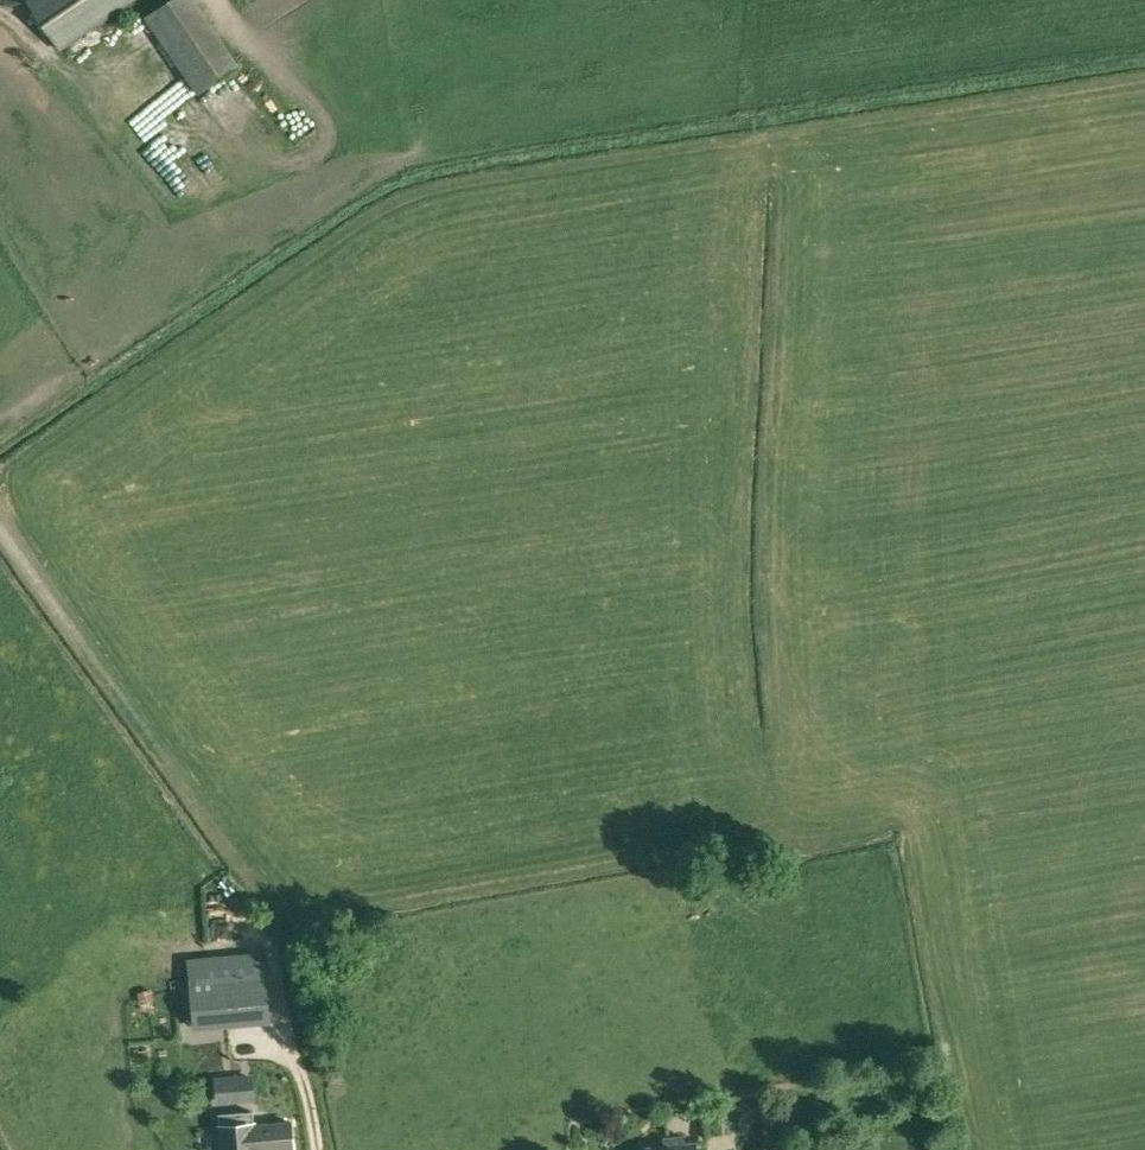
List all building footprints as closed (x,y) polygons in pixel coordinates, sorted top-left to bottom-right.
[(133,0),(26,0),(59,50),(133,0)] [(197,86),(241,55),(201,0),(163,0),(144,13),(197,86)] [(186,135),(172,147),(186,164),(200,153),(186,135)] [(190,972),(203,971),(202,953),(189,954),(190,972)] [(191,980),(195,1024),(267,1017),(263,973),(191,980)] [(249,1078),(220,1080),(222,1103),(251,1101),(249,1078)] [(257,1149),(262,1148),(262,1149),(277,1149),(293,1149),(290,1121),(254,1124),(253,1124),(252,1112),(218,1115),(219,1127),(218,1127),(220,1149),(257,1149)]
